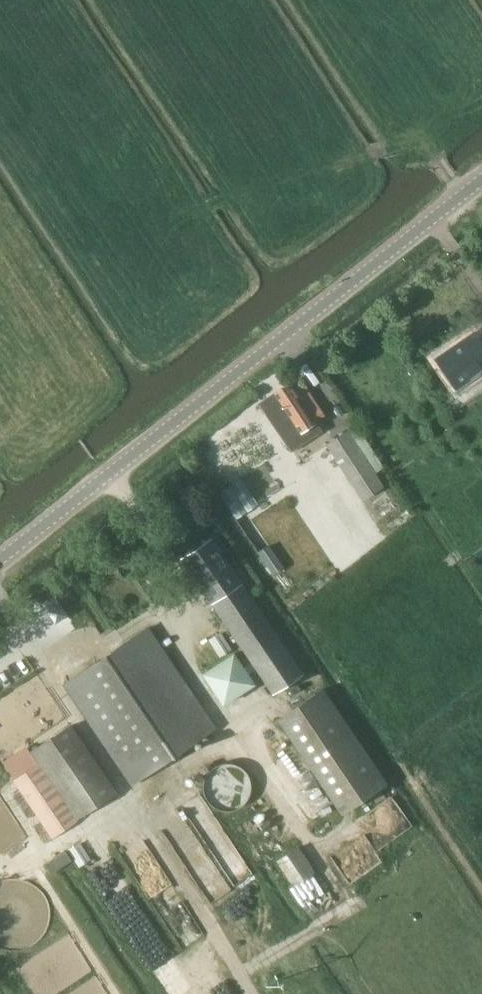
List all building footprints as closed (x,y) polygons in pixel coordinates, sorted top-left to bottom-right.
[(481,367),(481,343),(475,332),(438,357),(456,384),(481,367)] [(289,382),(260,403),(292,450),(322,431),(315,422),(325,415),(308,389),(301,379),(292,385),(289,382)] [(362,498),(382,485),(348,431),(327,444),(362,498)] [(244,474),(262,500),(283,485),(265,460),(244,474)] [(237,517),(261,502),(244,475),(220,490),(237,517)] [(223,702),(261,676),(272,693),(302,673),(211,537),(181,557),(248,657),(240,662),(233,652),(203,672),(223,702)] [(276,572),(287,563),(270,541),(259,550),(276,572)] [(59,604),(48,611),(56,622),(67,615),(59,604)] [(131,783),(215,726),(147,627),(64,683),(131,783)] [(213,635),(223,654),(235,647),(225,628),(213,635)] [(341,811),(385,781),(322,688),(278,718),(341,811)] [(75,817),(114,791),(70,724),(31,749),(40,762),(13,780),(51,838),(78,820),(75,817)] [(214,767),(218,802),(255,797),(251,763),(214,767)] [(78,841),(70,849),(84,862),(92,854),(78,841)] [(275,860),(293,886),(314,872),(296,845),(275,860)] [(70,849),(49,859),(53,868),(74,858),(70,849)]
